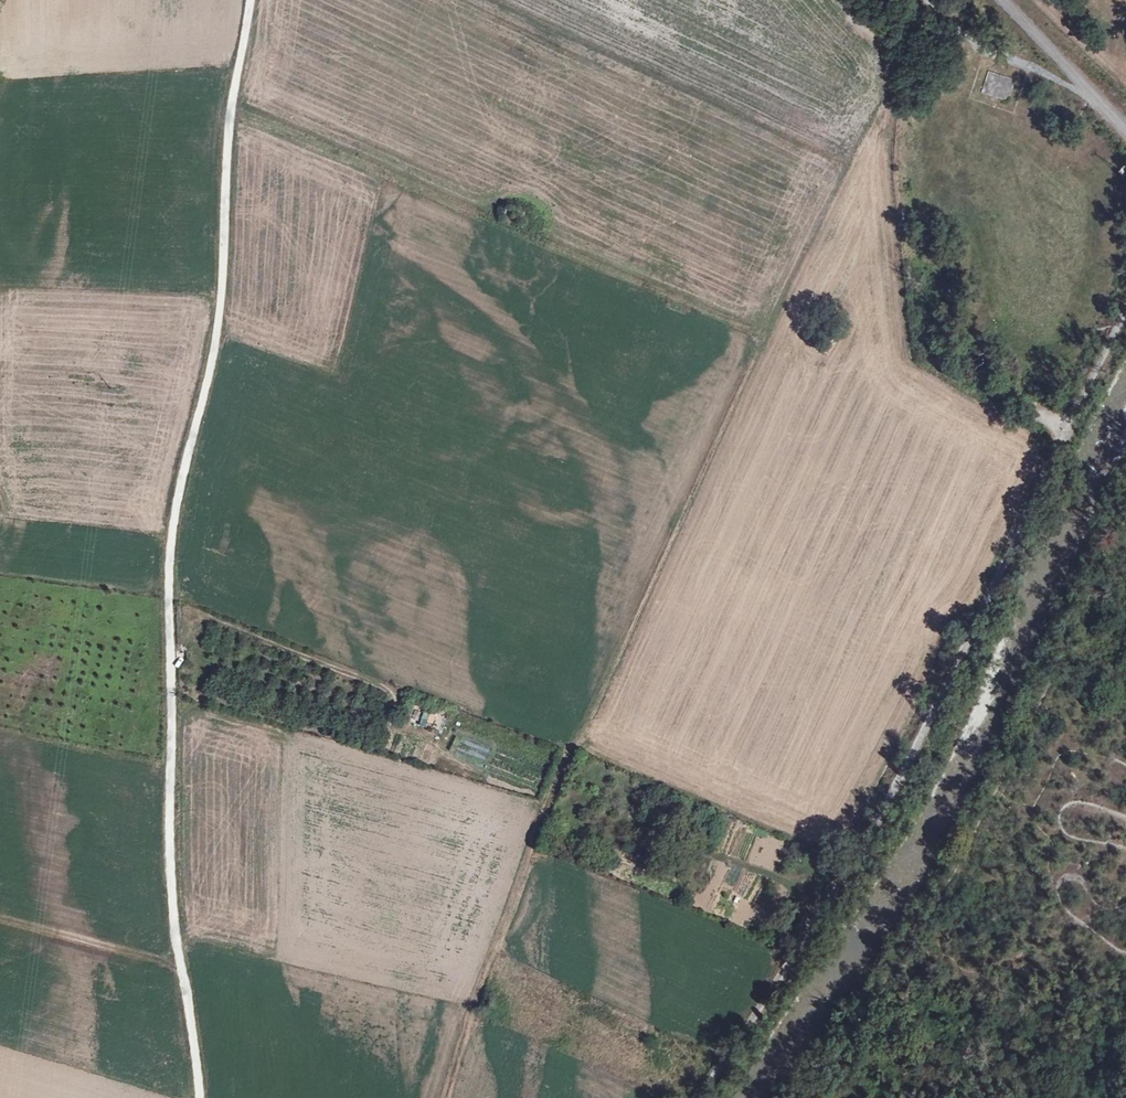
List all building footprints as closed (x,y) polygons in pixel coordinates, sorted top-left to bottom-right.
[(986,67),(979,86),(1005,96),(1012,77),(986,67)] [(821,326),(818,333),(815,340),(824,344),(830,331),(821,326)] [(410,721),(421,724),(425,710),(414,707),(410,721)]
